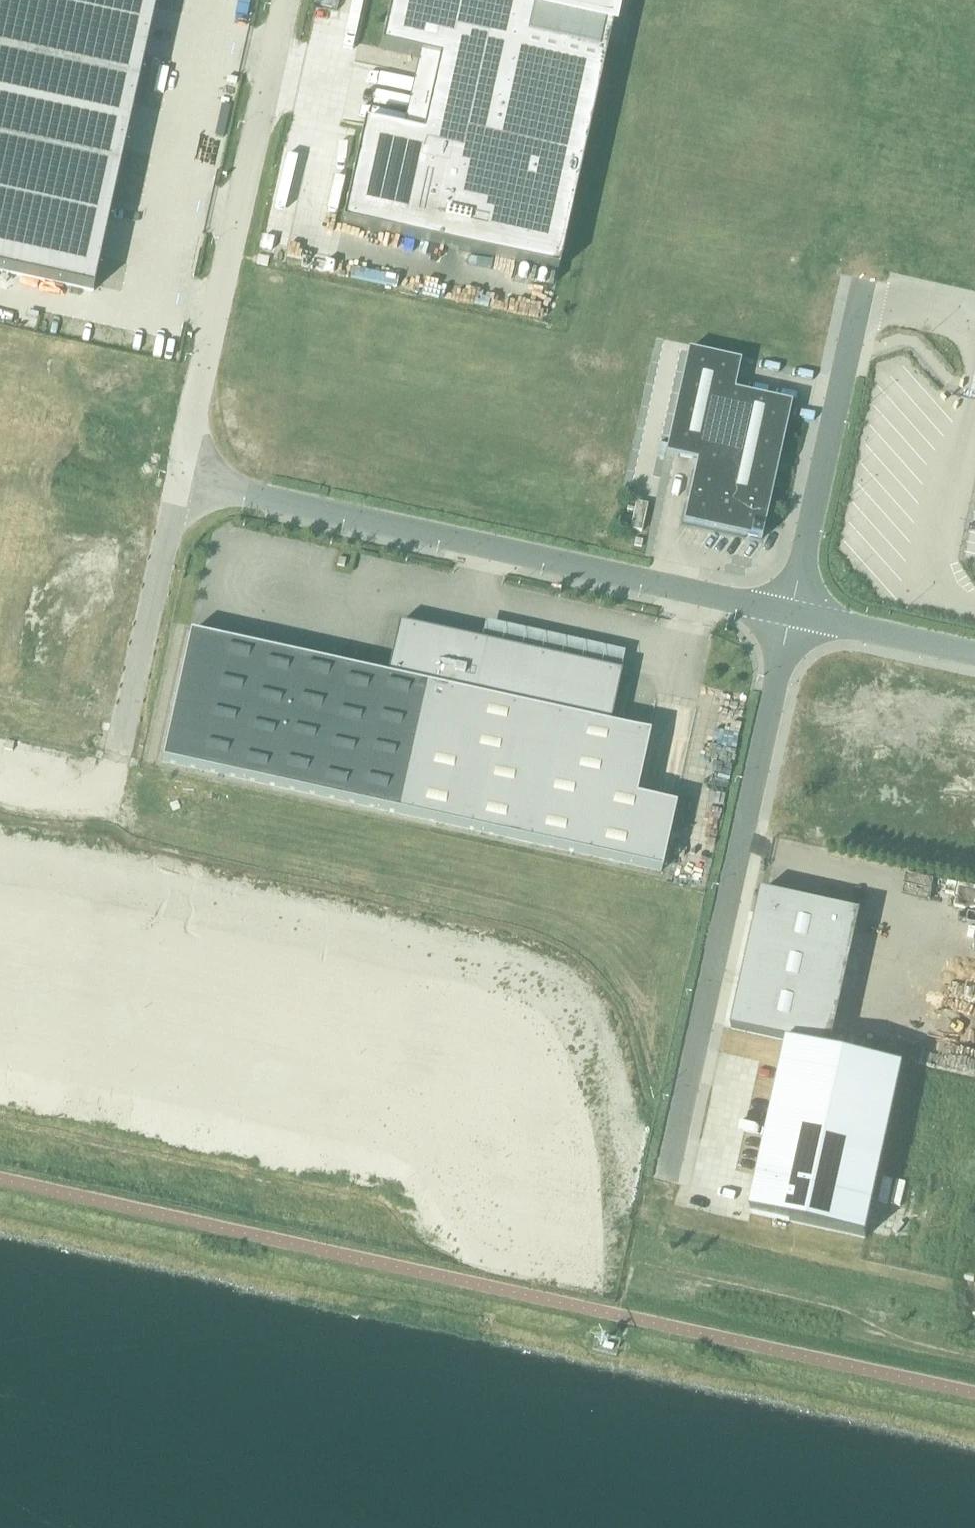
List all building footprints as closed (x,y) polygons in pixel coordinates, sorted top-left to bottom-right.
[(94,291),(157,0),(0,0),(0,270),(94,291)] [(615,0),(391,0),(380,49),(419,57),(417,67),(415,76),(412,86),(409,104),(404,123),(402,134),(363,125),(341,225),(441,246),(555,271),(615,0)] [(696,461),(682,524),(745,537),(746,533),(748,533),(750,534),(749,538),(760,540),(764,525),(791,403),(734,391),(737,376),(740,362),(687,350),(664,455),(684,459),(696,461)] [(672,460),(664,458),(662,468),(670,470),(672,460)] [(647,504),(636,502),(630,529),(641,532),(647,504)] [(643,540),(635,538),(633,546),(641,548),(643,540)] [(485,621),(480,642),(491,644),(511,649),(531,653),(551,657),(571,662),(591,666),(610,671),(620,673),(624,652),(485,621)] [(491,644),(480,642),(459,637),(439,633),(416,628),(398,624),(386,677),(286,655),(189,633),(161,761),(661,871),(675,807),(674,806),(664,804),(654,802),(644,800),(635,798),(649,734),(648,734),(609,726),(621,673),(620,673),(610,671),(591,666),(571,662),(551,657),(531,653),(511,649),(491,644)] [(862,912),(762,891),(732,1029),(832,1050),(832,1049),(862,912)] [(759,1175),(750,1213),(751,1213),(865,1238),(866,1238),(867,1231),(879,1176),(903,1067),(788,1042),(759,1175)]
